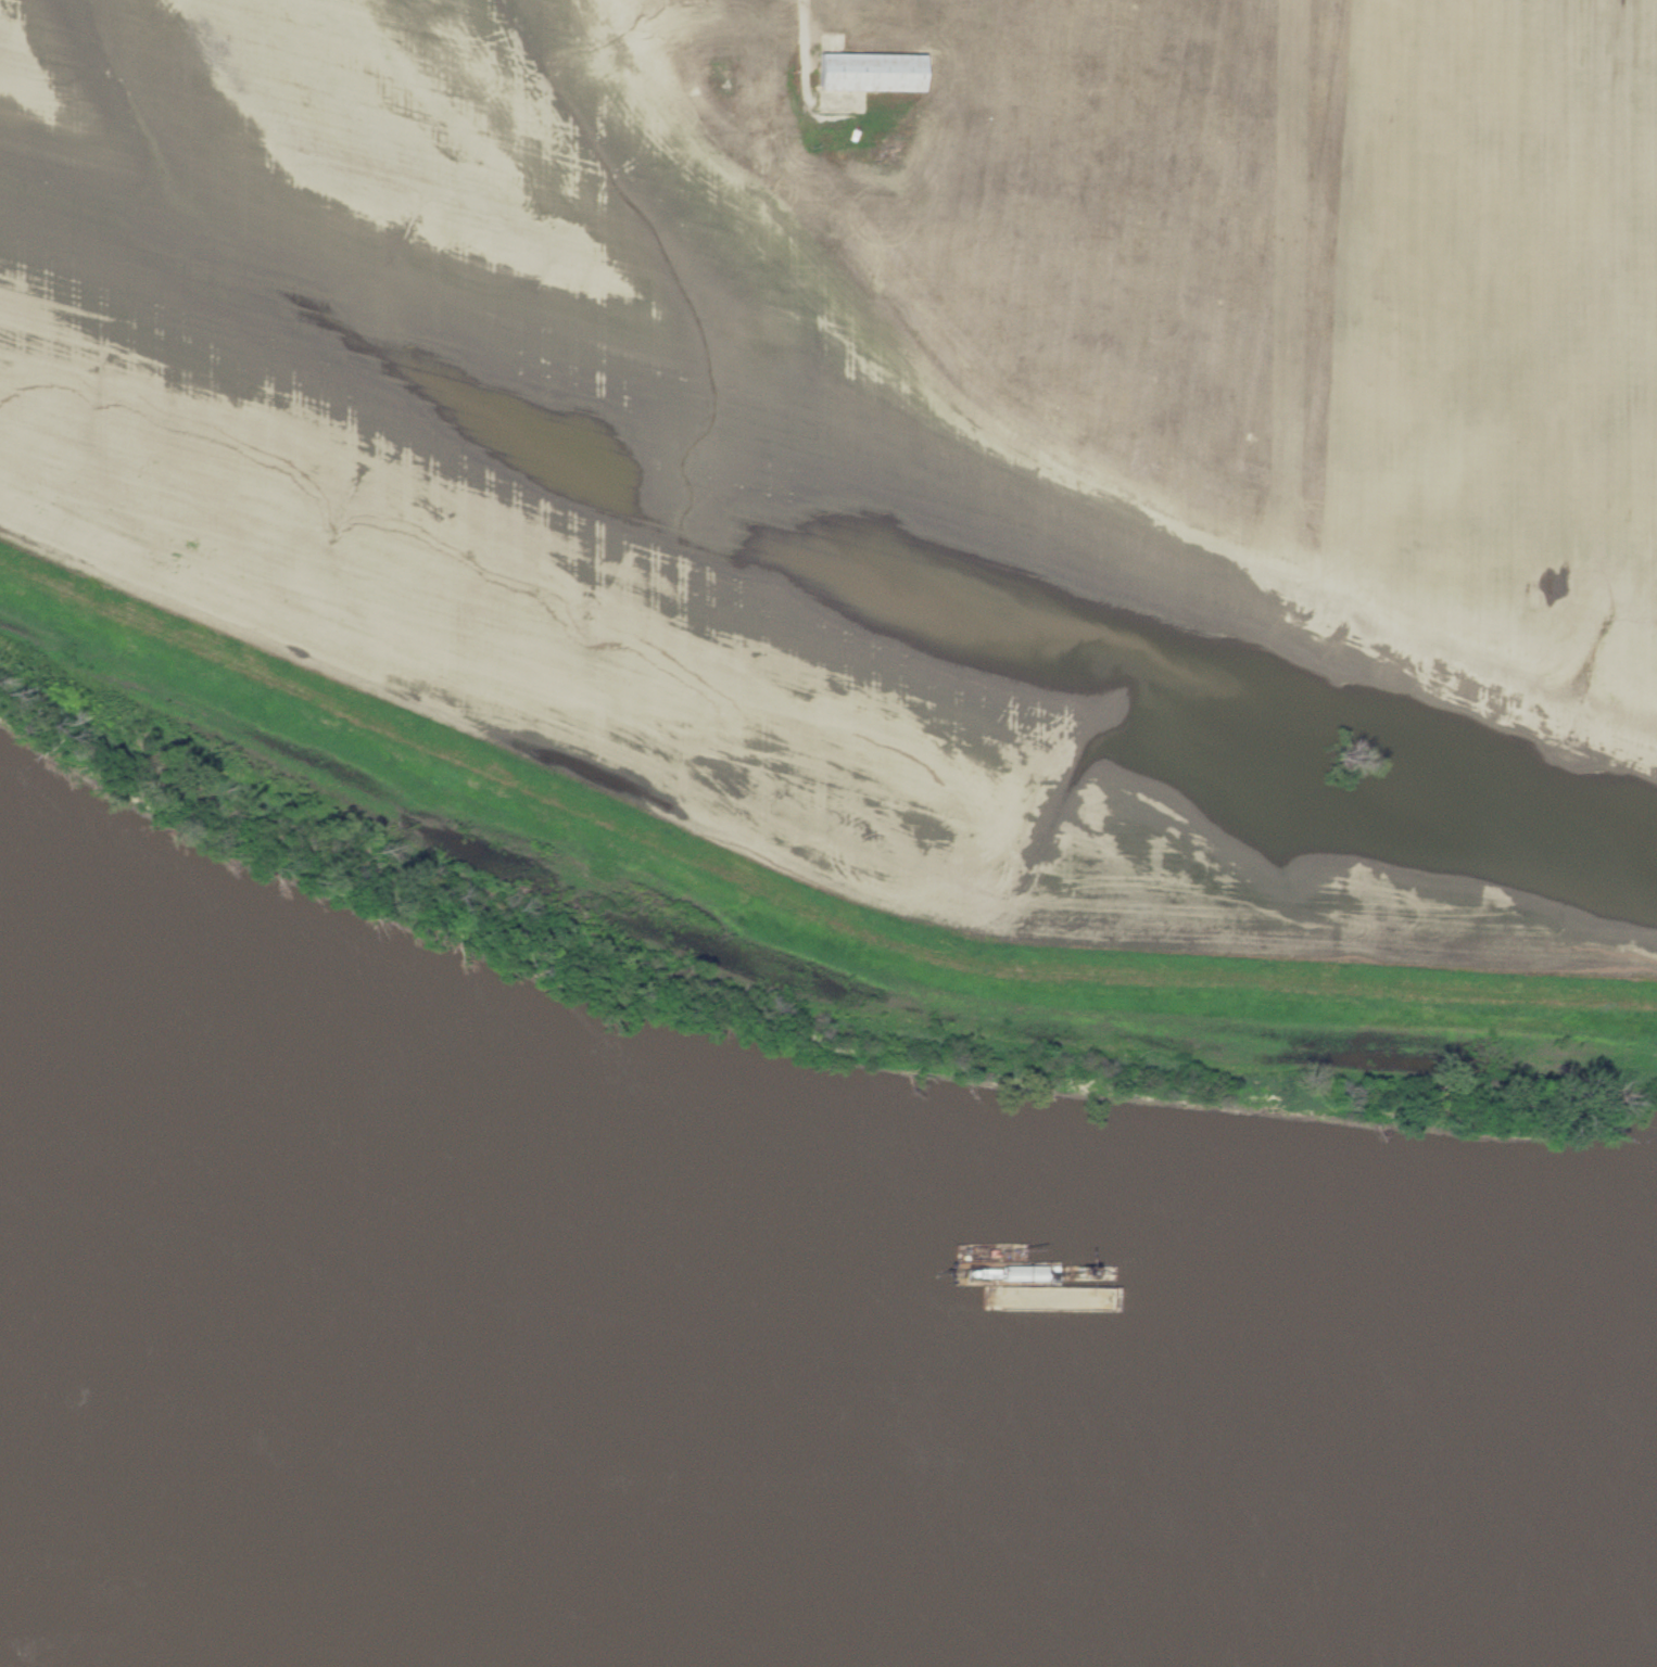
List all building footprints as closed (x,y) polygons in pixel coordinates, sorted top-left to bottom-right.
[(922,54),(819,53),(818,89),(922,91),(922,54)]
